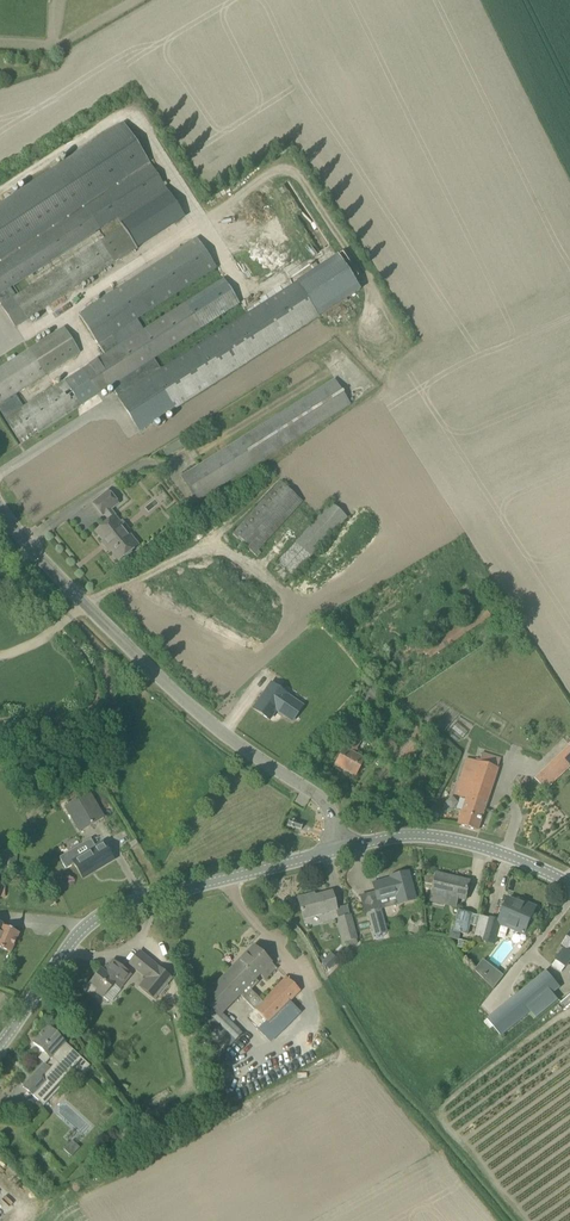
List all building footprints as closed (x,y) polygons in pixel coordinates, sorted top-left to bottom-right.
[(137,248),(137,249),(185,217),(168,192),(120,223),(123,227),(16,297),(11,289),(164,187),(122,124),(0,204),(0,304),(15,327),(137,248)] [(0,369),(0,412),(21,444),(81,405),(97,395),(110,386),(139,432),(319,316),(319,317),(360,290),(353,280),(358,277),(342,253),(338,256),(337,255),(296,281),(160,369),(154,358),(201,328),(239,303),(223,279),(186,304),(144,330),(137,319),(216,268),(196,237),(78,314),(105,355),(81,371),(65,381),(24,408),(15,394),(45,374),(80,352),(64,328),(30,350),(0,369)] [(181,477),(196,501),(350,404),(335,380),(181,477)] [(233,535),(254,554),(258,558),(262,553),(258,550),(302,501),(281,482),(233,535)] [(138,545),(110,510),(118,504),(108,491),(93,503),(103,516),(104,514),(109,520),(95,532),(119,561),(138,545)] [(286,584),(347,517),(332,503),(271,570),(286,584)] [(287,694),(271,683),(253,709),(269,720),(276,710),(292,722),(303,706),(286,695),(287,694)] [(346,744),(334,765),(355,777),(365,760),(353,754),(370,725),(350,714),(336,738),(346,744)] [(395,776),(430,730),(418,721),(384,766),(395,776)] [(395,744),(389,740),(385,737),(379,747),(382,749),(388,753),(395,744)] [(535,778),(546,789),(569,766),(569,744),(535,778)] [(466,799),(458,824),(477,831),(500,759),(482,753),(479,762),(466,758),(454,795),(466,799)] [(79,831),(104,817),(89,792),(65,807),(79,831)] [(294,828),(301,830),(302,829),(301,829),(302,825),(303,825),(303,824),(296,822),(296,821),(295,821),(292,820),(292,819),(291,819),(290,820),(289,820),(287,825),(289,826),(288,827),(289,827),(293,828),(294,829),(294,828)] [(131,849),(138,845),(135,840),(128,844),(131,849)] [(83,878),(95,871),(113,860),(103,842),(95,847),(90,850),(85,842),(75,849),(60,858),(66,869),(74,864),(83,879),(83,878)] [(1,867),(16,868),(17,850),(3,849),(1,867)] [(373,884),(377,901),(396,896),(398,904),(415,900),(407,872),(397,875),(397,877),(373,884)] [(446,895),(466,899),(470,881),(437,873),(433,892),(431,900),(444,903),(446,895)] [(336,909),(336,908),(331,892),(308,898),(308,896),(298,899),(303,918),(336,909)] [(499,920),(490,918),(483,940),(495,944),(500,924),(508,927),(512,919),(528,926),(529,924),(533,926),(535,927),(540,918),(533,915),(536,907),(527,903),(526,905),(509,898),(502,914),(499,920)] [(374,935),(386,932),(380,909),(368,912),(374,935)] [(541,909),(539,915),(547,919),(550,913),(541,909)] [(459,910),(454,931),(464,933),(468,934),(470,924),(472,913),(459,910)] [(338,916),(345,942),(347,941),(356,939),(349,913),(338,916)] [(477,926),(474,938),(483,940),(490,918),(480,915),(477,926)] [(10,953),(19,933),(2,926),(3,924),(0,923),(0,948),(10,953)] [(563,945),(565,947),(556,959),(566,966),(569,960),(569,935),(563,945)] [(201,1000),(211,1009),(200,1021),(234,1053),(241,1045),(236,1040),(239,1037),(218,1016),(259,974),(265,979),(276,968),(271,963),(271,962),(254,946),(201,1000)] [(171,978),(158,967),(148,959),(139,952),(129,963),(139,971),(148,978),(140,988),(154,999),(171,978)] [(321,962),(329,970),(338,960),(331,953),(321,962)] [(566,966),(556,959),(552,965),(562,972),(566,966)] [(131,976),(122,968),(113,961),(104,972),(101,970),(91,983),(86,989),(93,994),(96,991),(103,997),(113,985),(119,990),(131,976)] [(504,975),(494,966),(484,979),(493,988),(504,975)] [(558,999),(553,993),(560,987),(547,970),(488,1019),(501,1035),(531,1011),(537,1018),(558,999)] [(286,977),(263,1002),(252,991),(244,999),(255,1010),(267,1022),(259,1030),(269,1041),(299,1011),(289,1002),(300,991),(286,977)] [(50,1058),(52,1059),(46,1065),(44,1063),(23,1087),(43,1105),(58,1089),(54,1085),(80,1057),(48,1027),(33,1043),(43,1052),(50,1058)] [(80,1147),(76,1144),(74,1146),(70,1142),(63,1149),(71,1156),(80,1147)] [(29,1192),(0,1162),(0,1186),(18,1204),(29,1192)]
